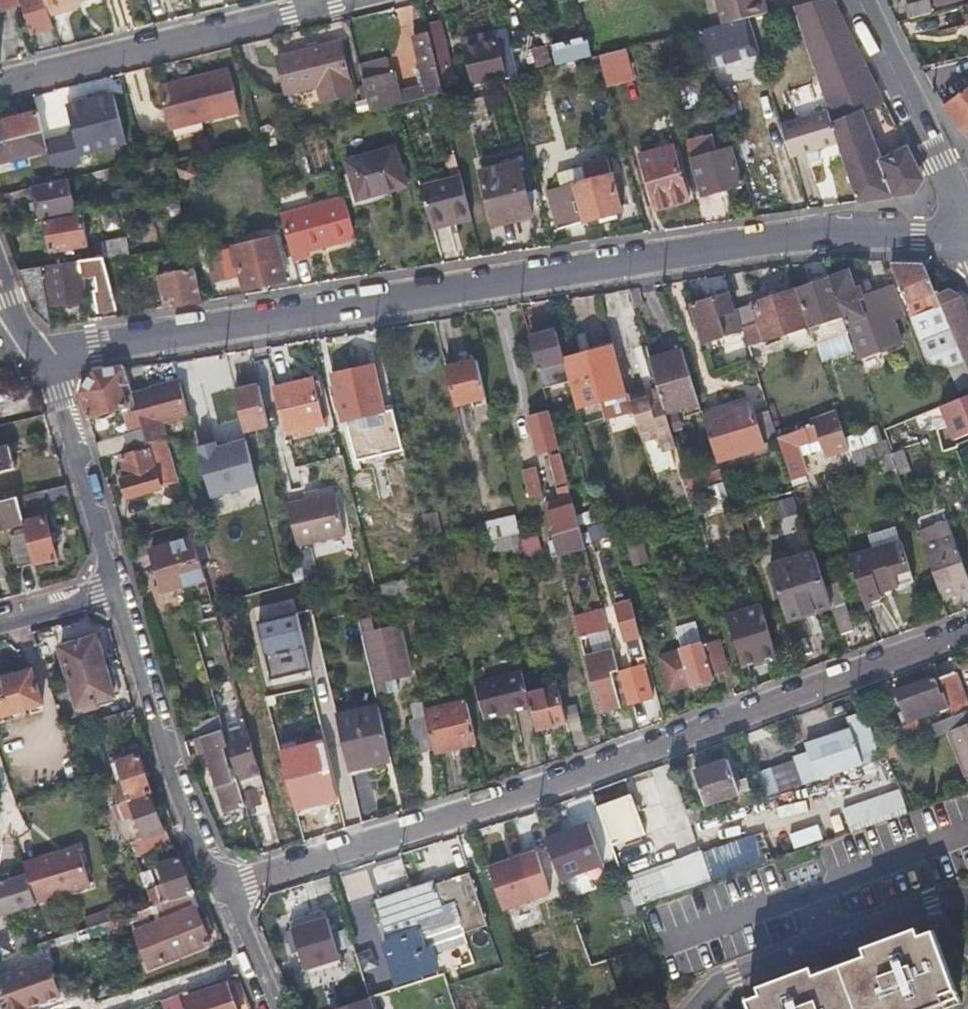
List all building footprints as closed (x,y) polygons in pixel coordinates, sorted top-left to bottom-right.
[(19,0),(0,0),(0,7),(2,13),(21,7),(19,0)] [(21,7),(29,33),(51,27),(48,18),(42,0),(19,0),(21,7)] [(48,18),(64,13),(62,8),(89,0),(42,0),(48,18)] [(742,21),(766,15),(762,2),(758,4),(757,0),(717,0),(723,26),(742,21)] [(835,143),(854,203),(912,194),(921,179),(908,152),(877,166),(859,113),(882,102),(831,0),(829,0),(791,9),(825,114),(835,143)] [(930,12),(928,7),(927,1),(903,7),(906,18),(930,12)] [(425,24),(429,39),(437,66),(450,63),(438,21),(425,24)] [(698,33),(704,50),(731,43),(735,57),(752,52),(742,21),(723,26),(698,33)] [(391,79),(362,86),(370,115),(446,96),(437,66),(429,39),(414,43),(429,93),(424,94),(423,90),(400,96),(394,77),(391,79)] [(511,61),(509,51),(497,54),(494,40),(471,47),(480,87),(516,78),(511,61)] [(593,59),(588,41),(550,51),(555,69),(593,59)] [(321,108),(351,99),(337,47),(274,65),(284,101),(316,92),(321,108)] [(599,55),(607,88),(636,81),(628,48),(599,55)] [(511,61),(516,78),(530,75),(525,57),(511,61)] [(161,84),(172,130),(241,113),(230,67),(161,84)] [(359,75),(362,86),(391,79),(388,67),(359,75)] [(943,106),(961,130),(967,136),(967,138),(967,87),(943,106)] [(109,92),(66,106),(82,158),(126,145),(109,92)] [(41,134),(34,112),(3,121),(0,127),(0,166),(46,152),(41,134)] [(825,114),(800,122),(776,130),(785,159),(835,143),(825,114)] [(675,138),(687,135),(682,117),(670,120),(675,138)] [(46,152),(47,153),(47,155),(66,150),(60,129),(41,134),(46,152)] [(702,202),(739,191),(729,155),(716,158),(711,142),(687,148),(702,202)] [(394,150),(347,164),(357,203),(406,190),(394,150)] [(654,214),(685,204),(670,153),(638,163),(654,214)] [(577,161),(583,186),(545,195),(555,232),(617,215),(608,180),(607,180),(601,156),(577,161)] [(491,224),(529,215),(519,162),(479,170),(491,224)] [(461,179),(419,190),(428,226),(468,217),(461,179)] [(36,190),(43,215),(74,207),(68,182),(36,190)] [(175,194),(170,195),(165,196),(169,213),(179,211),(175,194)] [(305,260),(304,257),(304,255),(353,241),(342,200),(276,216),(289,265),(305,260)] [(83,213),(45,221),(52,253),(90,247),(83,213)] [(469,222),(468,217),(428,226),(429,231),(469,222)] [(224,277),(236,274),(240,290),(282,278),(268,233),(215,249),(224,277)] [(105,239),(109,256),(110,256),(134,252),(131,234),(105,239)] [(109,256),(77,262),(81,281),(91,280),(93,289),(101,289),(104,308),(119,306),(110,256),(109,256)] [(46,307),(84,301),(81,281),(77,262),(40,268),(46,307)] [(963,362),(939,303),(923,267),(888,264),(935,374),(963,362)] [(40,268),(18,272),(30,306),(49,328),(46,307),(40,268)] [(160,310),(199,304),(192,271),(153,279),(160,310)] [(831,282),(845,321),(847,328),(848,330),(859,363),(901,348),(893,325),(905,320),(894,292),(873,300),(869,288),(858,292),(855,293),(848,275),(831,282)] [(831,282),(809,289),(796,294),(811,340),(847,328),(845,321),(831,282)] [(735,311),(742,334),(747,348),(804,329),(792,293),(735,311)] [(702,347),(742,334),(735,311),(731,312),(727,297),(690,309),(702,347)] [(962,312),(957,314),(950,299),(939,303),(963,362),(967,374),(967,327),(962,312)] [(564,369),(561,359),(554,332),(530,339),(540,376),(564,369)] [(608,345),(561,359),(564,369),(575,409),(624,395),(608,345)] [(665,415),(682,410),(698,405),(682,352),(649,362),(659,396),(665,415)] [(451,406),(468,402),(485,398),(475,362),(442,370),(451,406)] [(372,365),(331,374),(342,421),(383,411),(372,365)] [(146,445),(132,396),(124,369),(94,374),(80,398),(87,421),(128,409),(135,435),(95,445),(101,463),(147,449),(146,445)] [(287,432),(306,428),(325,423),(314,379),(276,388),(287,432)] [(178,384),(132,396),(146,445),(165,440),(161,424),(187,418),(178,384)] [(243,434),(269,428),(260,386),(233,393),(243,434)] [(647,395),(629,400),(642,444),(651,441),(658,444),(661,454),(676,449),(665,415),(659,396),(648,400),(647,395)] [(953,443),(967,439),(967,398),(942,405),(953,443)] [(777,442),(776,439),(768,413),(754,419),(749,405),(703,420),(717,466),(764,450),(763,447),(777,442)] [(532,418),(542,455),(560,451),(550,413),(532,418)] [(815,427),(776,439),(777,442),(790,483),(808,477),(800,452),(821,445),(815,427)] [(200,451),(212,499),(261,486),(248,439),(200,451)] [(848,451),(852,460),(855,469),(892,457),(886,439),(848,451)] [(11,468),(7,452),(0,454),(0,471),(11,468)] [(124,482),(130,501),(160,492),(148,453),(129,459),(134,480),(124,482)] [(551,459),(560,489),(562,490),(564,496),(572,495),(561,456),(551,459)] [(529,500),(536,498),(542,497),(536,471),(523,474),(529,500)] [(39,493),(43,508),(72,500),(67,485),(39,493)] [(303,493),(305,499),(334,493),(332,487),(303,493)] [(296,546),(320,540),(343,535),(334,493),(305,499),(286,504),(296,546)] [(797,497),(779,500),(781,517),(799,515),(797,497)] [(34,565),(24,525),(17,499),(0,503),(0,531),(12,528),(14,535),(10,536),(19,570),(34,565)] [(660,502),(630,511),(634,523),(663,514),(660,502)] [(547,515),(552,533),(560,563),(588,555),(575,507),(547,515)] [(486,522),(492,554),(522,548),(516,515),(486,522)] [(24,525),(34,565),(56,559),(44,519),(24,525)] [(957,589),(967,585),(967,576),(947,519),(918,529),(942,598),(958,592),(957,589)] [(521,540),(525,554),(541,550),(537,536),(521,540)] [(167,594),(187,589),(207,583),(194,541),(155,552),(167,594)] [(882,597),(880,592),(914,581),(900,541),(850,557),(864,603),(882,597)] [(788,623),(810,615),(831,608),(813,551),(770,566),(788,623)] [(567,591),(584,586),(577,561),(561,566),(567,591)] [(393,584),(377,587),(382,609),(398,605),(393,584)] [(616,605),(625,642),(642,638),(633,601),(616,605)] [(844,604),(837,606),(831,608),(840,635),(853,631),(844,604)] [(741,664),(775,654),(760,605),(726,615),(741,664)] [(272,682),(311,675),(324,745),(340,742),(314,609),(260,619),(272,682)] [(599,651),(594,633),(600,631),(595,610),(574,616),(584,655),(599,651)] [(397,679),(408,676),(396,627),(373,632),(370,621),(358,623),(375,696),(400,690),(397,679)] [(683,651),(662,657),(670,692),(692,686),(692,687),(714,680),(712,677),(728,672),(718,640),(703,645),(696,624),(677,630),(683,651)] [(61,647),(71,680),(104,669),(94,637),(61,647)] [(652,700),(646,680),(640,681),(635,666),(618,670),(628,707),(652,700)] [(9,714),(11,714),(26,709),(44,703),(32,669),(0,679),(0,717),(9,714)] [(104,669),(71,680),(79,707),(112,697),(104,669)] [(485,722),(531,710),(527,696),(521,674),(476,686),(485,722)] [(963,714),(967,712),(967,706),(955,675),(941,680),(956,717),(963,714)] [(599,715),(622,708),(613,678),(592,684),(599,715)] [(896,692),(901,706),(906,720),(944,706),(934,678),(896,692)] [(527,696),(531,710),(537,732),(568,724),(565,708),(559,687),(527,696)] [(423,712),(431,747),(433,753),(476,742),(466,702),(423,712)] [(409,721),(416,750),(431,747),(423,712),(421,703),(410,706),(413,720),(409,721)] [(576,705),(565,708),(568,724),(571,734),(583,731),(576,705)] [(390,757),(378,707),(336,716),(348,767),(375,761),(390,757)] [(28,714),(26,709),(11,714),(13,719),(28,714)] [(952,732),(967,774),(967,712),(963,714),(956,717),(943,722),(947,734),(952,732)] [(0,717),(0,723),(11,719),(9,714),(0,717)] [(88,725),(90,731),(92,738),(121,729),(117,715),(88,725)] [(214,735),(225,732),(221,720),(210,723),(214,735)] [(867,721),(849,727),(864,767),(881,761),(867,721)] [(197,727),(200,739),(214,735),(210,723),(197,727)] [(820,782),(842,774),(864,767),(849,727),(806,743),(810,754),(820,782)] [(226,737),(245,804),(248,811),(264,807),(260,793),(265,791),(248,731),(226,737)] [(214,735),(200,739),(205,756),(210,755),(226,809),(245,804),(226,737),(225,732),(214,735)] [(282,752),(295,810),(338,801),(326,743),(282,752)] [(99,761),(107,758),(114,756),(110,744),(96,749),(99,761)] [(810,754),(795,759),(806,786),(820,782),(810,754)] [(112,764),(116,777),(120,791),(110,794),(113,806),(144,795),(145,795),(133,757),(112,764)] [(707,803),(739,792),(727,759),(695,771),(707,803)] [(768,799),(787,793),(806,786),(795,759),(758,772),(768,799)] [(377,770),(375,761),(348,767),(350,776),(377,770)] [(144,795),(113,806),(108,807),(126,860),(161,848),(144,795)] [(645,832),(632,798),(599,810),(612,845),(645,832)] [(590,823),(549,838),(564,880),(606,864),(590,823)] [(635,905),(755,868),(747,841),(627,878),(635,905)] [(81,846),(26,863),(30,874),(38,902),(94,886),(81,846)] [(490,867),(505,909),(553,892),(539,850),(490,867)] [(151,874),(155,883),(160,891),(151,895),(153,900),(145,903),(147,909),(186,896),(189,895),(175,863),(151,874)] [(419,951),(414,934),(408,918),(452,904),(462,933),(483,926),(465,873),(430,884),(428,880),(411,886),(412,890),(375,902),(383,930),(384,930),(388,941),(378,945),(391,982),(430,970),(423,950),(419,951)] [(0,883),(0,915),(39,904),(38,902),(30,874),(0,883)] [(146,909),(150,923),(129,930),(141,966),(202,946),(186,896),(147,909),(146,909)] [(89,928),(123,917),(120,907),(86,919),(89,928)] [(292,923),(306,976),(345,966),(331,913),(292,923)] [(949,1004),(946,996),(959,990),(937,932),(924,937),(921,929),(869,950),(871,958),(820,978),(816,970),(764,990),(767,998),(753,1004),(755,1008),(936,1008),(949,1004)] [(31,932),(17,936),(21,950),(35,945),(31,932)] [(0,977),(0,991),(6,1008),(30,1008),(28,1001),(59,990),(48,960),(0,977)] [(191,993),(196,1008),(237,1008),(228,982),(191,993)] [(342,1008),(378,1008),(374,998),(342,1008)]
